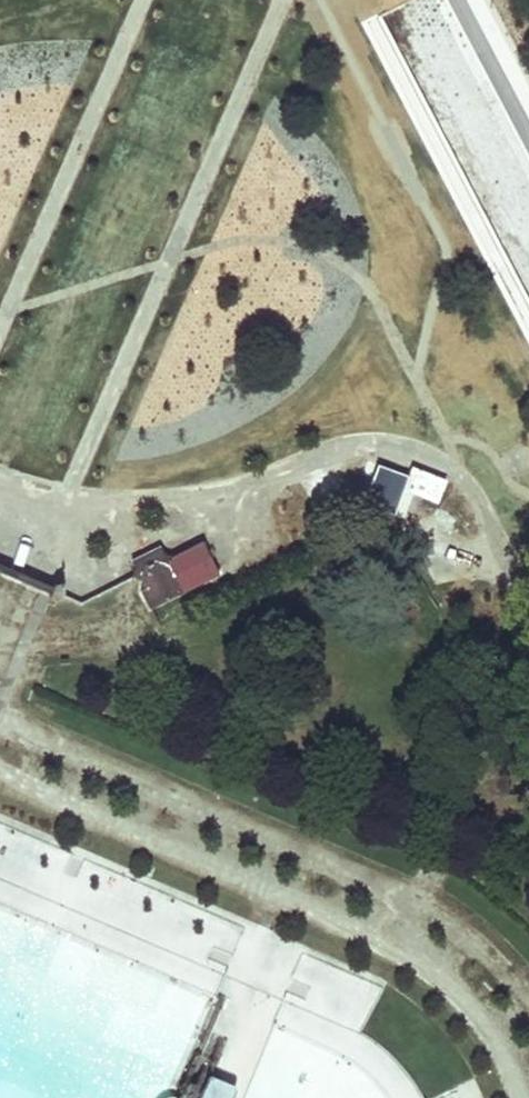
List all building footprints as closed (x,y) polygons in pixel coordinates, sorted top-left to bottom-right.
[(462,494),(394,456),(367,504),(436,541),(462,494)] [(160,548),(129,564),(132,569),(129,578),(136,580),(141,589),(138,591),(149,612),(214,577),(198,545),(187,551),(172,558),(163,554),(160,548)] [(63,586),(54,582),(51,591),(48,598),(56,603),(59,595),(63,586)] [(206,1078),(197,1097),(231,1097),(233,1094),(232,1089),(206,1078)]
